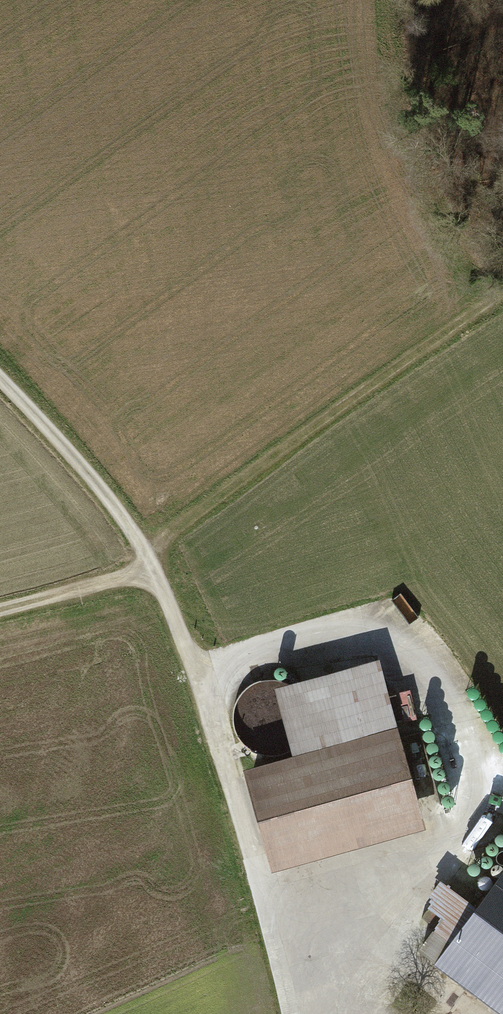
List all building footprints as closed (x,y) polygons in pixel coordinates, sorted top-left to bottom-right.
[(248,774),(274,867),(416,828),(372,672),(281,697),(299,760),(248,774)] [(396,708),(417,703),(409,675),(389,681),(396,708)] [(502,1013),(502,878),(438,968),(502,1013)]
